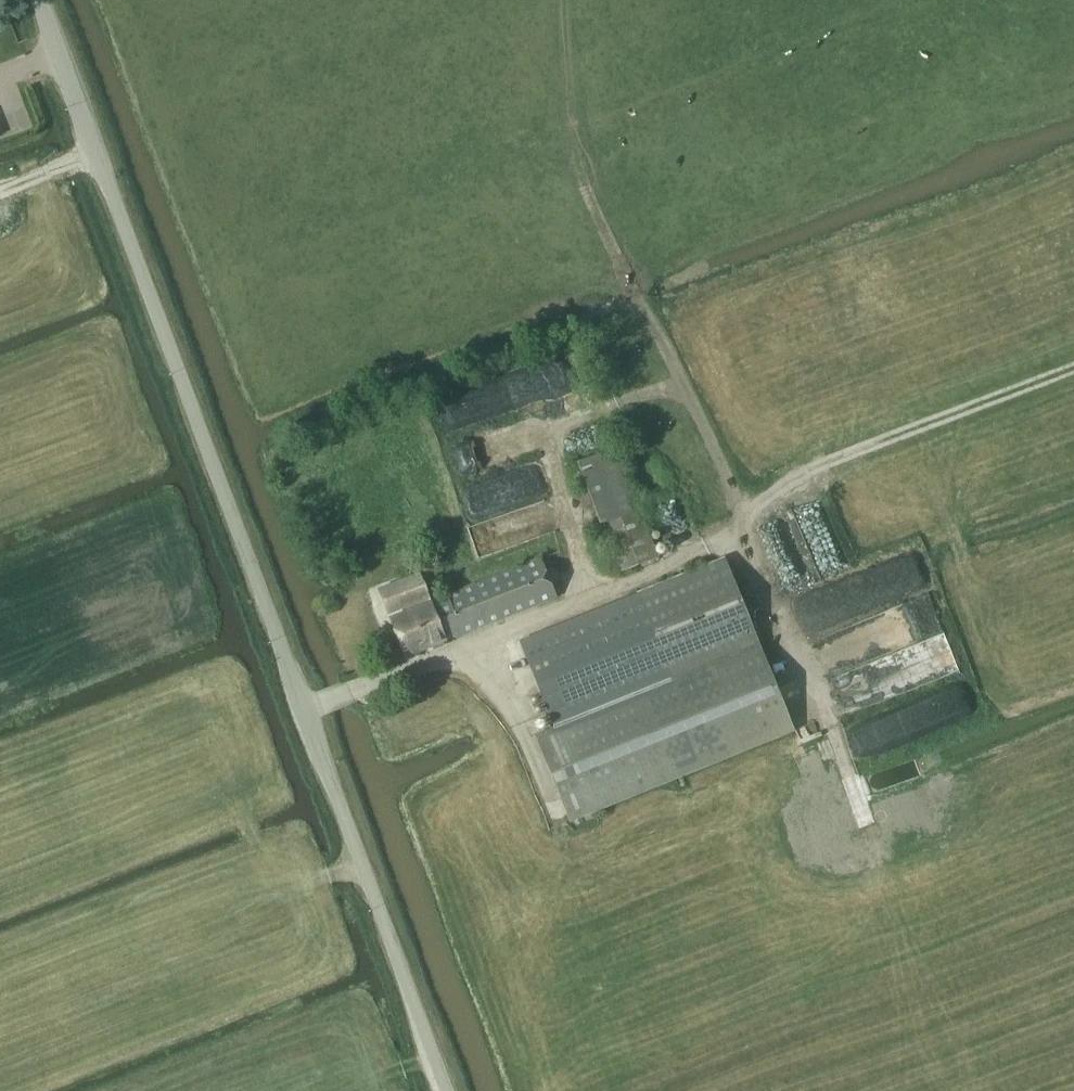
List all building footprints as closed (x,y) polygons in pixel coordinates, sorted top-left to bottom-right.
[(617,448),(578,462),(619,573),(658,558),(617,448)] [(636,591),(519,638),(554,728),(536,736),(570,821),(683,775),(792,733),(796,732),(746,614),(723,556),(636,591)] [(405,657),(463,634),(556,598),(541,558),(432,601),(422,575),(379,592),(387,613),(403,607),(405,613),(390,619),(405,657)]
